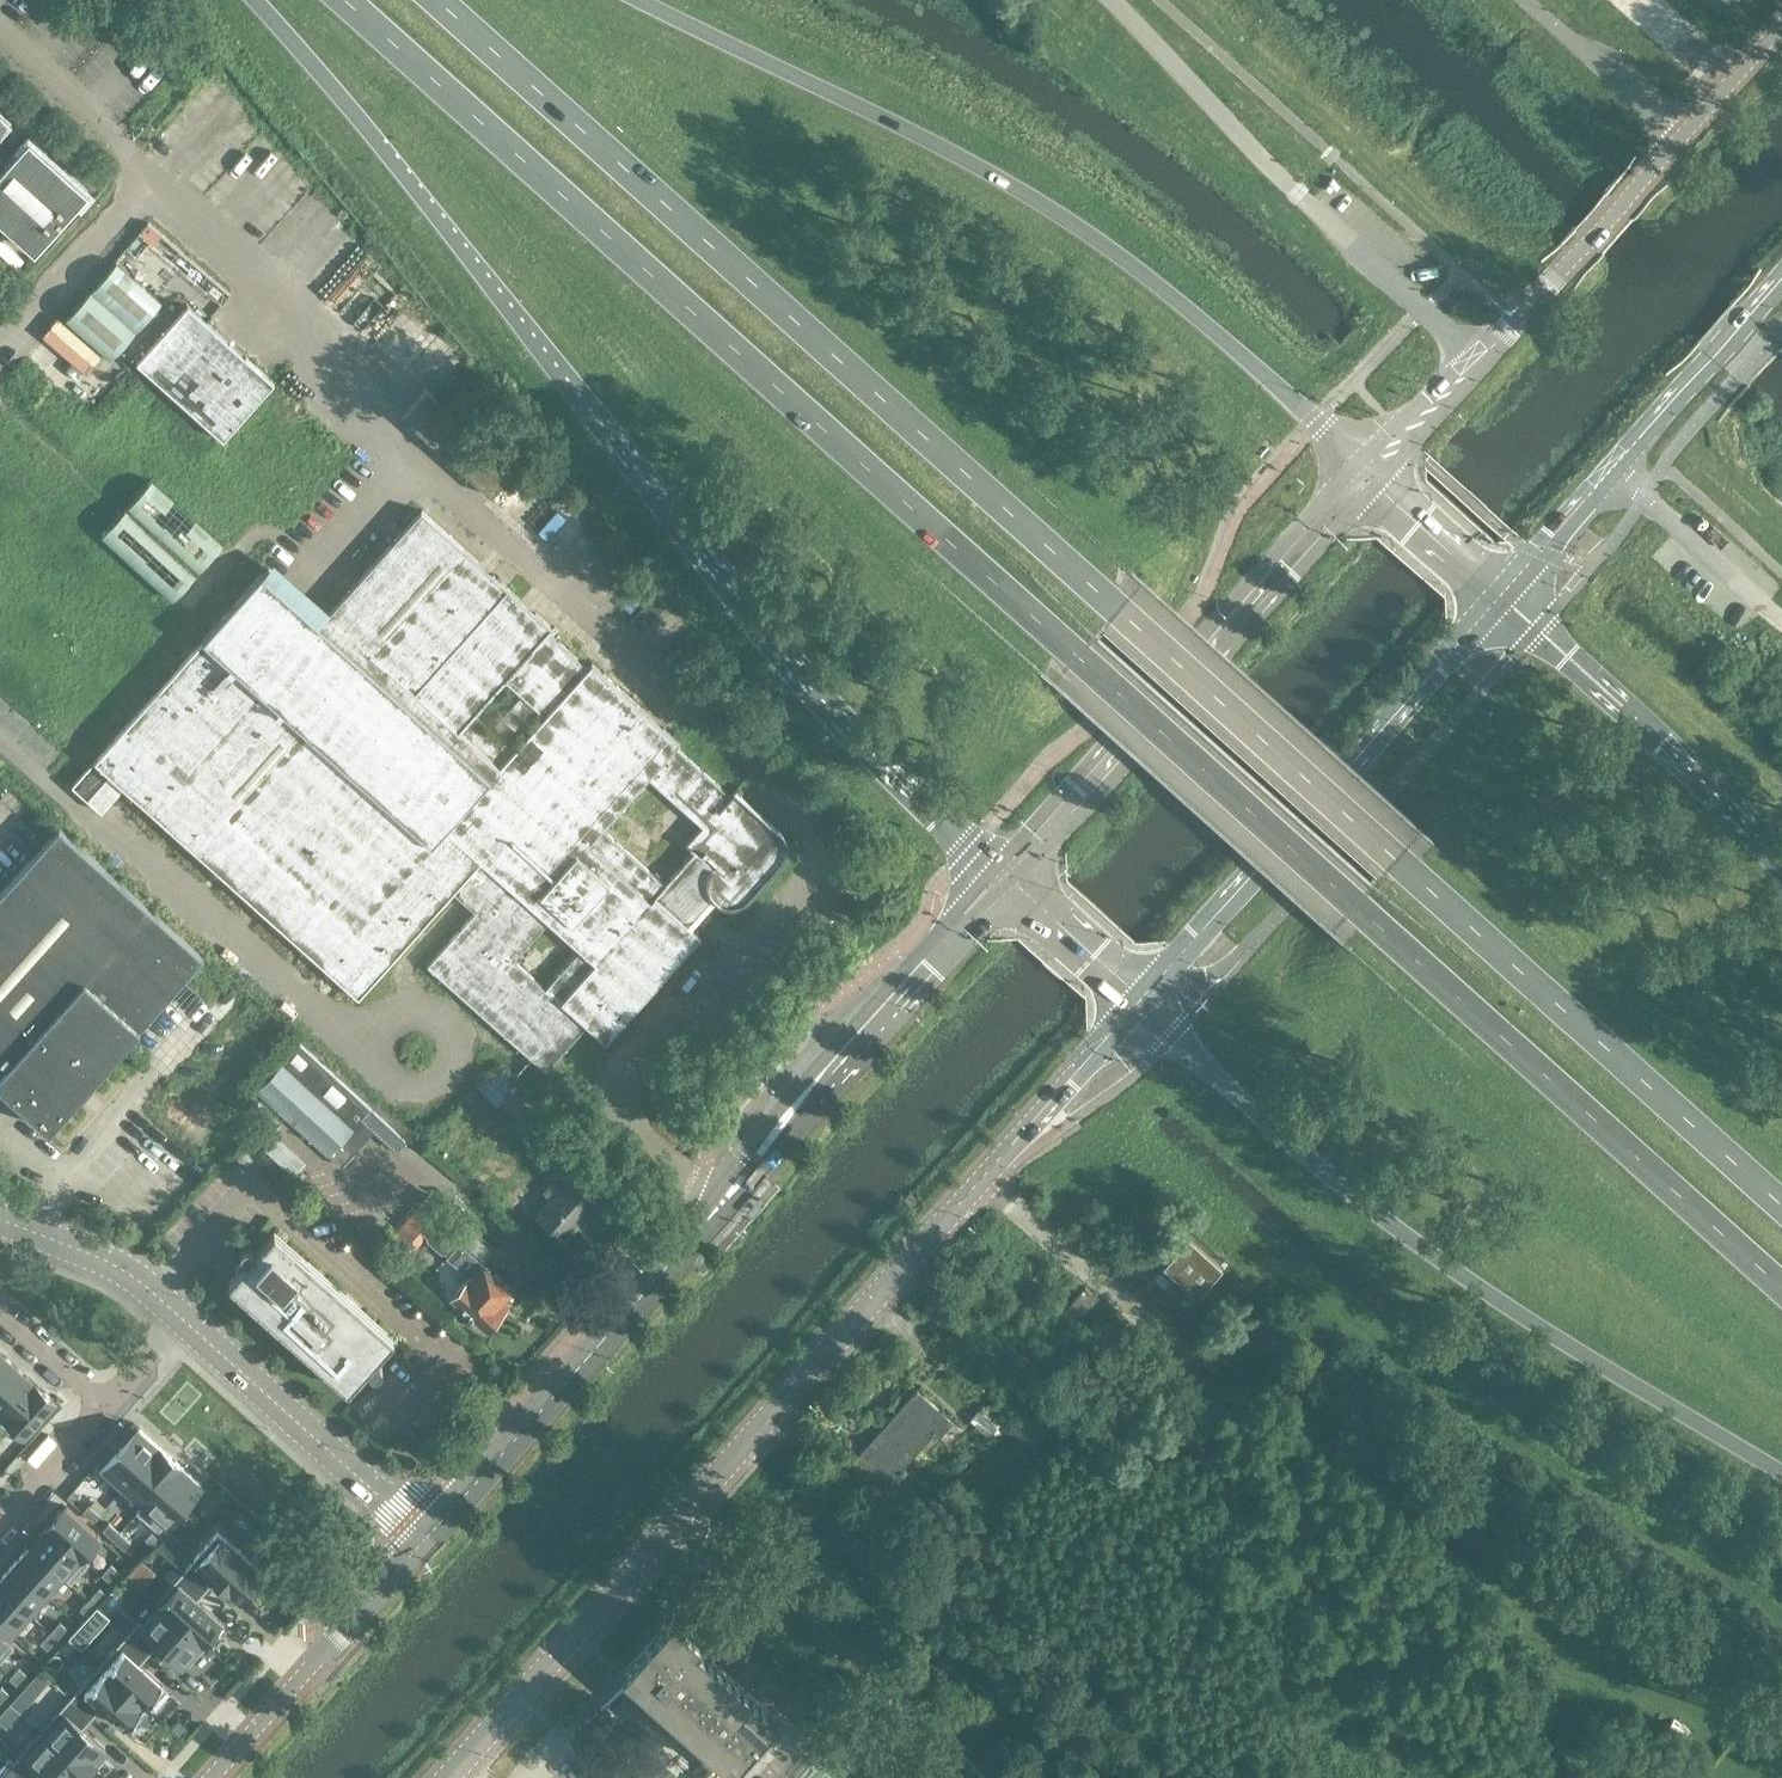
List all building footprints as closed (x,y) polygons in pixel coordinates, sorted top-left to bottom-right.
[(12,121),(0,111),(0,135),(12,121)] [(28,136),(0,168),(0,218),(34,249),(88,190),(28,136)] [(0,452),(0,588),(13,599),(34,576),(97,633),(76,656),(136,710),(150,694),(166,708),(155,720),(167,731),(178,719),(206,744),(201,749),(280,820),(285,815),(339,864),(327,878),(409,952),(423,936),(535,1037),(544,1026),(573,1053),(581,1044),(586,1049),(623,1008),(616,1002),(631,986),(638,992),(673,952),(666,946),(681,929),(691,938),(726,900),(717,892),(803,797),(699,704),(691,714),(683,707),(690,700),(676,687),(677,687),(639,653),(636,656),(625,646),(631,640),(617,627),(611,634),(597,622),(602,616),(582,598),(577,604),(495,530),(500,524),(481,507),(475,514),(461,502),(467,495),(452,482),(448,487),(437,478),(432,483),(421,472),(427,465),(265,320),(267,317),(198,255),(181,273),(170,263),(0,452)] [(13,745),(0,734),(0,759),(13,745)] [(119,1209),(302,1005),(239,948),(227,961),(173,913),(185,900),(85,811),(65,832),(0,773),(0,1101),(119,1209)] [(858,919),(863,913),(856,906),(851,912),(858,919)] [(282,1060),(284,1062),(258,1090),(341,1165),(374,1129),(396,1150),(406,1139),(300,1042),(282,1060)] [(276,1127),(284,1118),(263,1099),(256,1108),(276,1127)] [(252,1139),(237,1155),(247,1164),(261,1148),(252,1139)] [(300,1182),(286,1170),(276,1182),(289,1194),(300,1182)] [(557,1227),(604,1206),(588,1170),(541,1190),(557,1227)] [(411,1250),(437,1221),(421,1206),(394,1234),(411,1250)] [(499,1312),(502,1309),(499,1306),(513,1289),(482,1261),(493,1248),(472,1229),(448,1256),(469,1275),(451,1296),(486,1327),(488,1324),(493,1325),(501,1317),(499,1312)] [(240,1254),(242,1258),(244,1260),(247,1261),(229,1282),(349,1389),(367,1369),(369,1372),(373,1374),(374,1375),(378,1374),(381,1373),(383,1369),(384,1366),(383,1362),(380,1359),(377,1358),(395,1338),(275,1230),(257,1250),(256,1247),(253,1245),(249,1244),(245,1245),(242,1247),(241,1250),(240,1254)] [(1189,1238),(1164,1266),(1197,1296),(1222,1268),(1189,1238)] [(1085,1285),(1067,1306),(1078,1316),(1097,1295),(1085,1285)] [(0,1350),(0,1382),(16,1364),(0,1350)] [(5,1415),(35,1382),(16,1364),(0,1382),(0,1410),(5,1415)] [(54,1399),(35,1382),(5,1415),(25,1432),(54,1399)] [(940,1435),(953,1421),(916,1388),(851,1463),(887,1495),(900,1480),(895,1476),(935,1431),(940,1435)] [(989,1435),(997,1425),(979,1409),(970,1418),(989,1435)] [(139,1427),(100,1471),(121,1489),(160,1446),(139,1427)] [(160,1446),(121,1489),(122,1490),(126,1486),(144,1503),(180,1463),(160,1446)] [(144,1503),(137,1511),(158,1531),(202,1483),(180,1463),(144,1503)] [(89,1504),(83,1511),(93,1520),(100,1513),(89,1504)] [(65,1505),(48,1524),(86,1557),(103,1538),(65,1505)] [(885,1513),(877,1522),(876,1522),(895,1539),(904,1530),(902,1528),(911,1518),(902,1510),(895,1518),(892,1515),(890,1517),(885,1513)] [(110,1522),(103,1529),(113,1538),(119,1531),(110,1522)] [(48,1524),(30,1544),(72,1581),(90,1561),(86,1557),(48,1524)] [(119,1531),(113,1538),(125,1548),(131,1541),(119,1531)] [(171,1531),(162,1540),(182,1559),(191,1550),(171,1531)] [(218,1532),(185,1568),(207,1588),(217,1577),(240,1597),(244,1593),(248,1596),(263,1580),(259,1576),(263,1572),(218,1532)] [(30,1544),(13,1564),(46,1593),(62,1575),(71,1582),(72,1581),(30,1544)] [(112,1563),(102,1574),(109,1580),(110,1580),(119,1569),(112,1563)] [(0,1578),(0,1587),(28,1613),(46,1593),(13,1564),(0,1578)] [(185,1568),(157,1600),(202,1640),(204,1638),(208,1642),(223,1625),(219,1621),(220,1619),(198,1599),(207,1588),(185,1568)] [(11,1632),(28,1613),(0,1587),(0,1623),(11,1632)] [(100,1587),(90,1597),(97,1604),(107,1593),(100,1587)] [(90,1597),(80,1608),(87,1615),(97,1604),(90,1597)] [(140,1619),(128,1632),(150,1652),(160,1641),(182,1662),(185,1659),(189,1663),(203,1646),(199,1643),(202,1640),(157,1600),(156,1601),(160,1605),(144,1623),(140,1619)] [(60,1621),(50,1632),(57,1638),(67,1627),(60,1621)] [(754,1697),(697,1646),(678,1628),(673,1634),(660,1648),(652,1640),(636,1658),(645,1665),(632,1680),(622,1690),(641,1706),(650,1696),(703,1743),(694,1753),(711,1769),(714,1766),(720,1758),(731,1768),(777,1716),(754,1697)] [(15,1645),(6,1638),(0,1632),(0,1662),(15,1645)] [(50,1632),(41,1642),(48,1648),(57,1638),(50,1632)] [(128,1632),(99,1664),(144,1705),(146,1702),(150,1706),(165,1689),(161,1685),(163,1683),(140,1663),(150,1652),(128,1632)] [(99,1664),(70,1697),(92,1716),(102,1705),(125,1726),(127,1724),(131,1728),(146,1711),(142,1707),(144,1705),(99,1664)] [(19,1666),(10,1677),(17,1683),(26,1673),(19,1666)] [(0,1688),(0,1702),(9,1692),(2,1686),(0,1688)] [(70,1697),(42,1729),(91,1772),(104,1758),(102,1751),(106,1748),(83,1727),(92,1716),(70,1697)] [(9,1757),(33,1777),(37,1777),(45,1769),(55,1777),(86,1777),(91,1772),(42,1729),(14,1760),(10,1756),(9,1757)] [(0,1767),(0,1777),(33,1777),(9,1757),(0,1767)]
